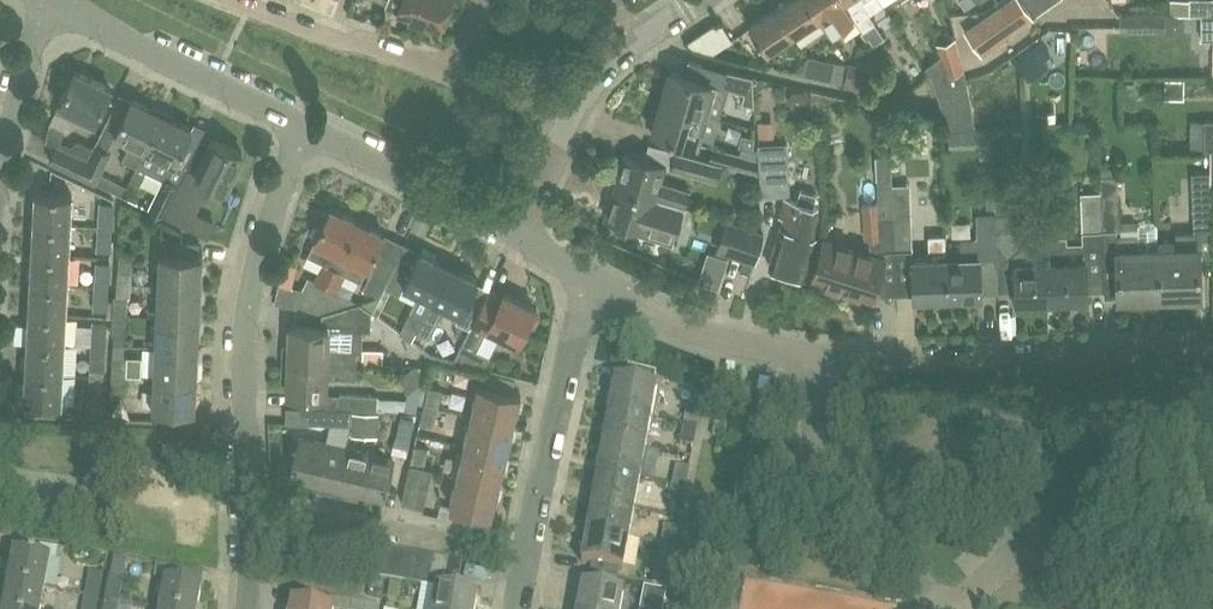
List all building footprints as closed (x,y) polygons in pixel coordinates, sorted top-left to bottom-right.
[(398,11),(440,27),(445,12),(448,12),(452,11),(455,3),(454,0),(403,0),(398,11)] [(774,7),(794,35),(819,18),(806,0),(784,0),(774,7)] [(819,18),(828,31),(831,29),(833,31),(838,28),(854,17),(843,2),(842,0),(806,0),(819,18)] [(843,2),(854,17),(862,29),(860,30),(866,38),(869,37),(874,43),(883,37),(874,23),(875,22),(861,2),(864,0),(842,0),(843,2)] [(973,44),(978,52),(1030,15),(1019,0),(1007,0),(963,31),(973,44)] [(1189,14),(1189,0),(1169,0),(1168,14),(1189,14)] [(1189,14),(1201,15),(1201,14),(1212,14),(1212,0),(1189,0),(1189,14)] [(774,7),(749,24),(768,52),(794,35),(774,7)] [(1119,30),(1164,30),(1165,13),(1120,13),(1119,30)] [(1201,14),(1201,15),(1200,39),(1212,39),(1212,47),(1212,14),(1201,14)] [(937,43),(941,56),(948,73),(962,69),(955,38),(937,43)] [(1016,58),(1026,73),(1045,59),(1051,55),(1041,40),(1016,58)] [(818,68),(820,59),(808,56),(804,74),(819,78),(822,69),(818,68)] [(966,82),(962,69),(948,73),(941,56),(929,65),(935,73),(936,77),(933,78),(937,92),(966,83),(966,82)] [(822,69),(819,78),(843,83),(847,65),(834,62),(820,59),(818,68),(822,69)] [(843,83),(858,87),(862,68),(847,65),(843,83)] [(60,138),(73,109),(96,121),(112,89),(75,70),(50,121),(45,141),(57,146),(61,139),(60,138)] [(717,84),(681,74),(669,70),(661,100),(715,116),(720,100),(713,98),(717,84)] [(748,104),(754,105),(753,76),(727,70),(722,85),(744,93),(742,102),(748,104)] [(941,106),(969,98),(968,93),(966,83),(937,92),(941,106)] [(122,160),(136,166),(161,112),(132,97),(115,132),(131,140),(122,160)] [(946,120),(974,126),(969,98),(941,106),(945,120),(946,120)] [(653,109),(650,109),(647,121),(649,124),(653,126),(652,129),(699,143),(703,130),(697,129),(702,113),(715,116),(661,100),(658,110),(653,109)] [(161,112),(136,166),(162,178),(148,209),(164,216),(187,168),(197,146),(185,140),(192,127),(161,112)] [(947,145),(975,145),(975,127),(974,126),(946,120),(946,126),(947,145)] [(1205,121),(1205,145),(1212,145),(1212,121),(1205,121)] [(739,146),(754,150),(754,149),(754,138),(742,134),(739,146)] [(209,180),(225,187),(234,169),(238,172),(247,154),(245,148),(231,142),(229,145),(212,137),(206,151),(197,146),(187,168),(164,216),(180,223),(206,236),(213,222),(193,211),(209,180)] [(80,175),(90,154),(70,143),(61,139),(57,146),(50,160),(80,175)] [(757,144),(757,149),(758,158),(759,172),(760,197),(790,195),(786,142),(757,144)] [(96,183),(120,195),(125,185),(101,173),(112,152),(108,150),(95,144),(90,154),(80,175),(96,183)] [(712,145),(709,158),(708,159),(722,163),(759,172),(758,158),(712,145)] [(717,181),(722,163),(708,159),(709,158),(681,151),(676,150),(670,168),(681,171),(717,181)] [(664,166),(644,160),(625,154),(616,184),(654,197),(685,206),(689,191),(681,189),(659,182),(664,166)] [(1191,173),(1193,227),(1211,227),(1209,172),(1191,173)] [(1158,296),(1156,248),(1156,244),(1155,224),(1152,221),(1140,221),(1137,225),(1137,234),(1118,235),(1116,175),(1098,176),(1098,191),(1100,229),(1101,259),(1116,259),(1117,297),(1158,296)] [(909,183),(892,184),(895,249),(913,248),(909,183)] [(654,197),(616,184),(605,219),(674,240),(679,224),(685,206),(654,197)] [(892,184),(877,185),(877,202),(864,203),(865,239),(880,238),(880,250),(895,249),(892,184)] [(784,217),(769,264),(804,275),(816,236),(813,236),(817,208),(812,206),(816,194),(800,189),(796,202),(785,198),(780,215),(784,217)] [(34,191),(33,221),(69,223),(70,193),(34,191)] [(1086,289),(1084,260),(1101,259),(1100,229),(1098,191),(1079,192),(1081,258),(1065,259),(1064,235),(1050,235),(1046,235),(1047,260),(1048,259),(1050,298),(1066,297),(1066,302),(1086,301),(1090,296),(1090,289),(1086,289)] [(99,202),(98,224),(113,225),(114,203),(99,202)] [(300,293),(297,307),(313,310),(324,287),(341,252),(357,220),(330,206),(314,239),(315,240),(308,254),(323,262),(314,279),(308,276),(300,293)] [(1001,214),(1000,208),(994,208),(994,213),(996,255),(996,265),(1006,265),(1008,269),(1014,269),(1015,292),(1010,292),(1010,300),(1015,304),(1034,303),(1034,299),(1050,298),(1048,259),(1047,260),(1029,260),(1029,241),(1024,239),(1023,216),(1019,213),(1001,214)] [(960,238),(961,256),(946,256),(947,295),(980,294),(979,255),(996,255),(994,213),(976,213),(976,238),(960,238)] [(324,287),(313,310),(325,313),(326,312),(336,293),(337,293),(346,272),(361,279),(384,233),(357,220),(341,252),(324,287)] [(727,220),(721,238),(716,252),(755,264),(764,234),(763,232),(727,220)] [(33,221),(31,251),(68,253),(69,223),(33,221)] [(113,225),(98,224),(96,250),(112,251),(113,225)] [(1175,243),(1156,244),(1156,248),(1158,296),(1199,294),(1197,230),(1175,231),(1175,243)] [(929,257),(912,257),(913,296),(947,295),(946,256),(945,233),(929,233),(929,257)] [(885,258),(824,239),(811,278),(823,281),(823,286),(826,290),(831,292),(836,293),(840,292),(844,288),(873,297),(885,258)] [(200,286),(202,255),(196,255),(197,241),(160,240),(159,253),(158,284),(200,286)] [(384,287),(399,294),(404,285),(419,292),(431,298),(448,264),(420,250),(418,254),(403,247),(396,261),(383,286),(384,286),(384,287)] [(68,253),(31,251),(30,281),(66,283),(68,253)] [(119,252),(117,272),(133,273),(134,253),(119,252)] [(396,261),(380,253),(362,288),(378,297),(383,286),(396,261)] [(96,262),(95,284),(110,285),(111,262),(96,262)] [(446,306),(461,313),(456,322),(469,328),(489,289),(475,282),(477,278),(448,264),(431,298),(423,316),(416,331),(429,337),(436,322),(437,322),(440,317),(441,318),(446,306)] [(66,283),(30,281),(29,311),(65,313),(66,283)] [(110,285),(95,284),(93,310),(108,310),(110,285)] [(158,284),(157,315),(199,317),(200,286),(158,284)] [(489,289),(469,328),(455,357),(468,364),(483,367),(489,355),(476,349),(488,326),(518,341),(527,323),(530,325),(534,324),(539,314),(538,310),(534,308),(535,306),(504,290),(502,294),(489,287),(489,289)] [(113,295),(112,313),(127,314),(128,295),(113,295)] [(359,302),(326,312),(325,313),(324,327),(290,325),(289,359),(328,361),(357,362),(357,363),(362,363),(363,330),(371,330),(371,311),(359,302)] [(404,336),(411,341),(416,331),(423,316),(410,310),(403,324),(399,332),(404,336)] [(65,313),(29,311),(27,341),(63,343),(65,313)] [(112,313),(112,317),(111,333),(126,334),(127,314),(112,313)] [(157,315),(155,346),(198,347),(199,317),(157,315)] [(93,321),(91,344),(106,345),(107,322),(93,321)] [(27,341),(26,371),(62,373),(63,343),(27,341)] [(106,345),(91,344),(89,369),(104,370),(106,345)] [(198,347),(155,346),(154,376),(197,378),(198,347)] [(113,355),(111,375),(126,375),(127,356),(113,355)] [(328,361),(289,359),(287,393),(326,394),(327,376),(356,377),(357,363),(357,362),(328,361)] [(62,373),(26,371),(24,401),(60,403),(62,373)] [(126,375),(111,375),(110,394),(125,395),(126,375)] [(197,378),(154,376),(153,407),(195,409),(197,378)] [(650,418),(656,387),(614,379),(608,410),(650,418)] [(102,407),(104,382),(89,381),(88,406),(102,407)] [(471,414),(512,423),(519,394),(478,384),(471,414)] [(424,404),(438,408),(443,389),(428,386),(424,404)] [(340,393),(339,408),(350,409),(376,411),(377,395),(340,393)] [(438,408),(424,404),(419,423),(433,426),(438,408)] [(695,426),(699,408),(686,405),(682,423),(695,426)] [(350,409),(339,408),(309,407),(308,422),(350,424),(350,409)] [(650,418),(608,410),(603,440),(645,447),(650,418)] [(406,453),(417,412),(401,411),(390,449),(406,453)] [(471,414),(464,444),(505,453),(512,423),(471,414)] [(682,423),(681,431),(679,442),(691,445),(695,426),(682,423)] [(723,438),(726,425),(715,423),(713,435),(723,438)] [(337,490),(346,447),(298,436),(289,474),(315,480),(314,485),(337,490)] [(603,440),(597,470),(639,477),(645,447),(603,440)] [(464,444),(457,474),(498,483),(505,453),(464,444)] [(428,448),(414,445),(410,463),(424,466),(428,448)] [(390,458),(346,447),(337,490),(356,495),(357,490),(381,496),(390,458)] [(433,468),(424,466),(410,463),(401,501),(423,507),(433,468)] [(687,467),(681,466),(675,465),(671,483),(684,486),(687,467)] [(639,477),(597,470),(592,500),(634,508),(639,477)] [(498,483),(457,474),(450,504),(491,513),(498,483)] [(684,486),(671,483),(668,502),(681,504),(684,486)] [(634,508),(592,500),(586,530),(628,537),(634,508)] [(663,524),(659,543),(673,545),(676,527),(663,524)] [(586,530),(586,532),(581,531),(578,546),(583,547),(580,561),(622,568),(628,537),(586,530)] [(659,543),(652,584),(666,586),(673,545),(659,543)] [(387,577),(392,548),(379,545),(373,575),(387,577)] [(392,548),(387,577),(401,580),(407,550),(392,548)] [(415,583),(420,553),(407,550),(401,580),(405,581),(415,583)] [(10,581),(46,588),(51,559),(16,552),(10,581)] [(436,555),(420,553),(415,583),(422,584),(430,585),(436,555)] [(430,585),(437,587),(444,588),(450,558),(436,555),(430,585)] [(463,560),(450,558),(444,588),(458,591),(463,560)] [(90,571),(85,595),(100,598),(104,574),(90,571)] [(109,575),(105,599),(120,602),(124,578),(109,575)] [(160,608),(197,608),(201,587),(165,580),(160,608)] [(10,581),(5,608),(42,608),(46,588),(10,581)] [(444,588),(437,587),(430,585),(422,584),(417,608),(475,608),(478,594),(458,591),(444,588)] [(623,592),(581,585),(577,608),(620,608),(623,592)] [(85,595),(82,608),(98,608),(100,598),(85,595)] [(105,599),(103,608),(118,608),(120,602),(105,599)] [(290,608),(333,608),(291,600),(290,608)] [(380,606),(351,601),(350,608),(379,608),(380,606)]
